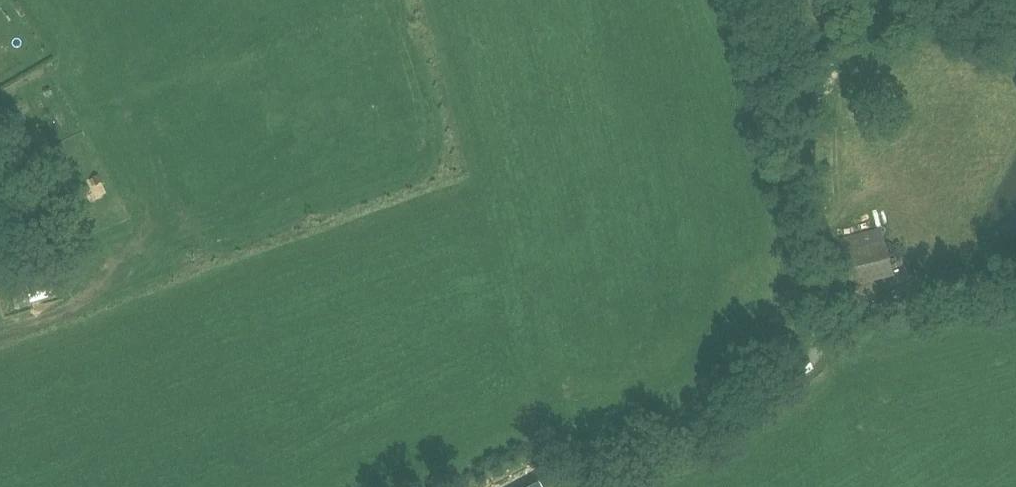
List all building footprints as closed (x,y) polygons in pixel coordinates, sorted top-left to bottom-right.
[(890,235),(847,238),(849,282),(892,279),(890,235)] [(922,267),(896,274),(904,302),(930,295),(922,267)]
